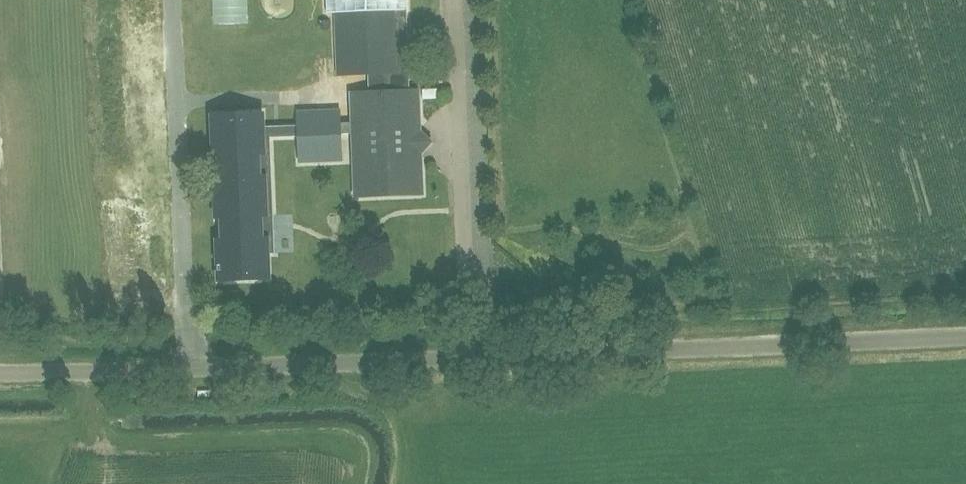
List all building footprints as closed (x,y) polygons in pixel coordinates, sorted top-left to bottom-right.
[(310,32),(309,0),(274,0),(274,10),(289,10),(290,33),(310,32)] [(327,13),(335,13),(337,76),(368,75),(368,86),(410,84),(407,9),(406,0),(326,0),(327,13)] [(341,111),(299,113),(299,126),(299,135),(300,149),(300,163),(343,162),(342,135),(354,134),(356,198),(423,195),(421,155),(432,143),(420,131),(419,91),(411,91),(368,93),(352,93),(353,123),(341,124),(341,111)] [(262,113),(213,115),(215,155),(218,155),(219,177),(216,178),(217,218),(221,218),(222,240),(218,240),(220,280),(268,279),(267,253),(274,253),(269,136),(299,135),(299,126),(262,128),(262,113)]
